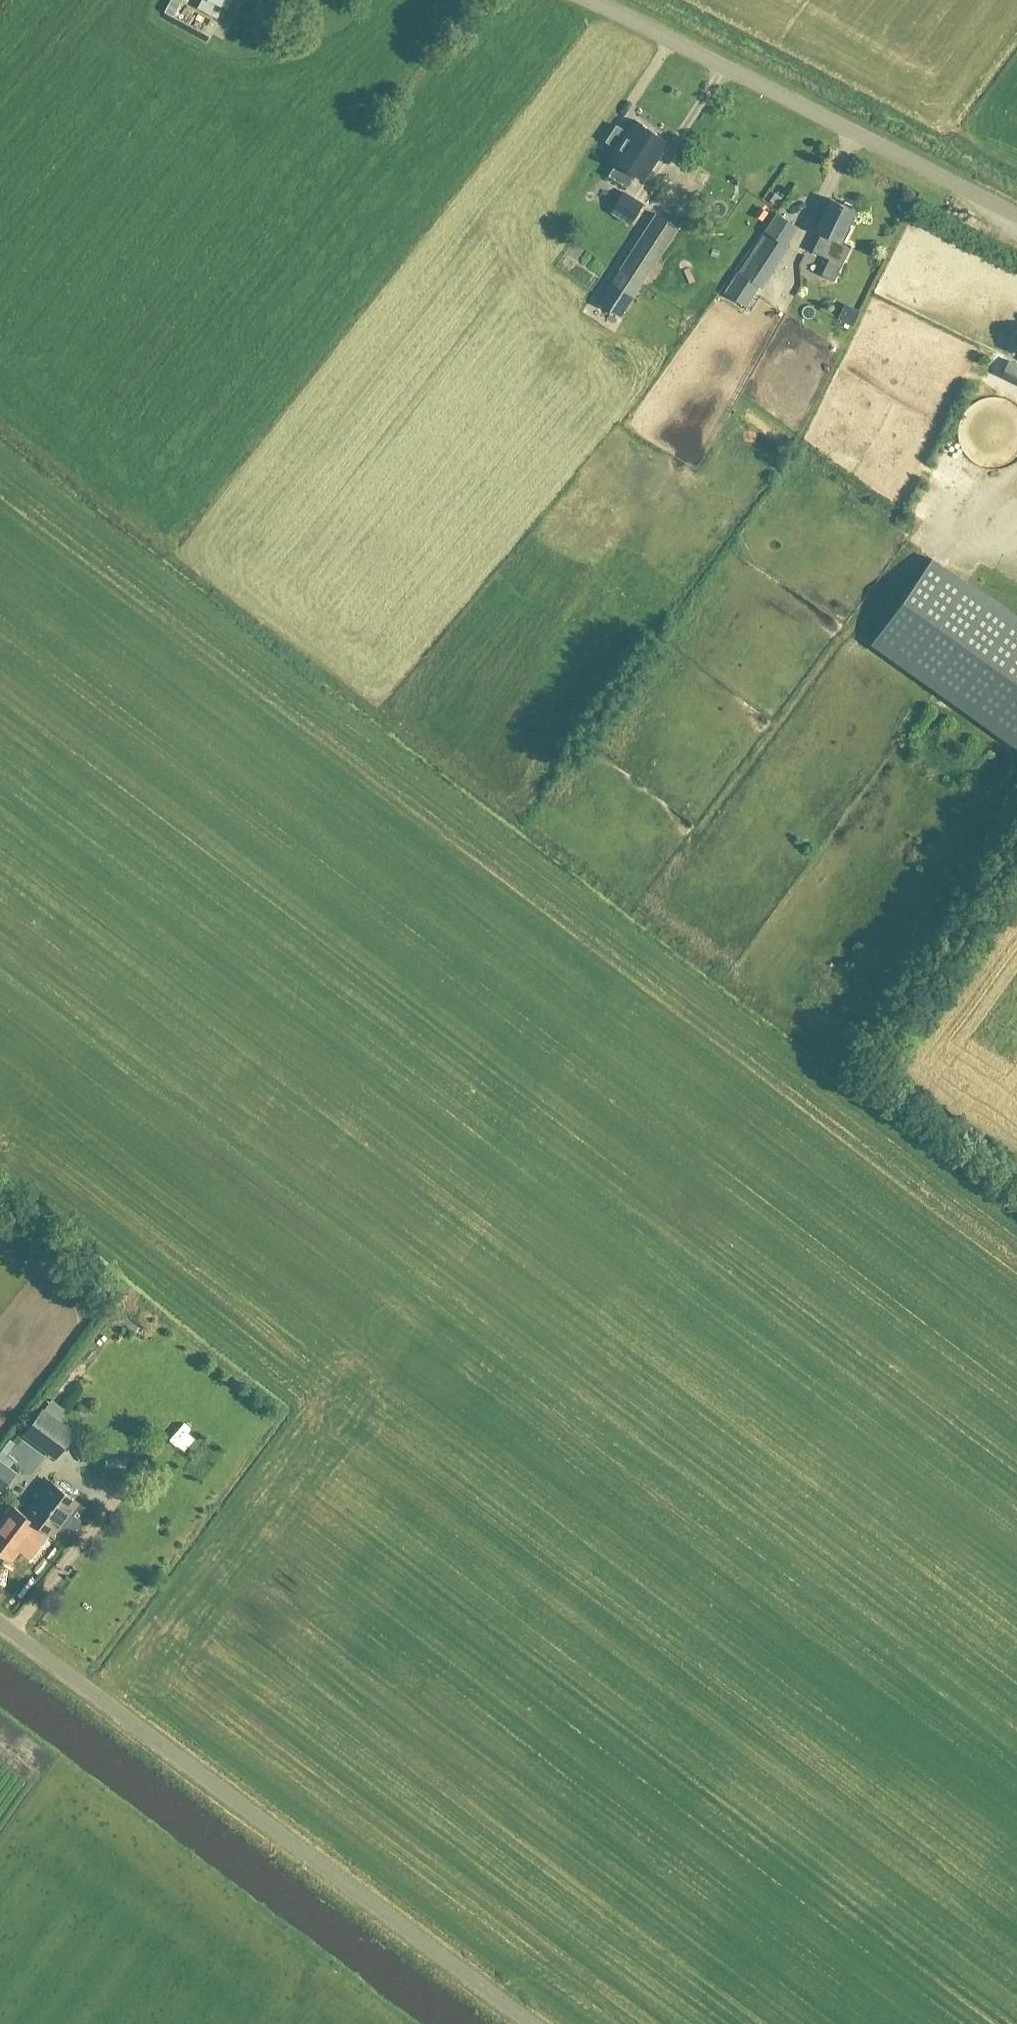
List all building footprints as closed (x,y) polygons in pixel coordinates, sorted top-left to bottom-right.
[(231,0),(211,0),(227,8),(231,0)] [(644,179),(668,141),(637,120),(612,158),(619,162),(610,175),(629,188),(637,174),(644,179)] [(631,226),(646,203),(625,190),(610,212),(631,226)] [(843,205),(830,199),(815,231),(821,233),(812,252),(829,260),(821,276),(834,282),(851,246),(844,242),(851,228),(848,227),(855,211),(852,210),(853,207),(844,202),(843,205)] [(643,284),(680,227),(657,213),(621,269),(643,284)] [(761,288),(772,271),(788,248),(769,235),(742,275),(761,288)] [(1003,375),(1016,381),(1016,365),(1009,361),(1003,375)] [(932,559),(874,640),(1016,743),(1016,619),(932,559)] [(42,1410),(23,1436),(55,1460),(74,1434),(42,1410)] [(17,1473),(0,1459),(0,1460),(0,1492),(1,1493),(17,1473)] [(49,1481),(25,1513),(42,1525),(41,1527),(55,1537),(57,1534),(65,1540),(77,1524),(69,1518),(80,1504),(49,1481)] [(25,1513),(24,1514),(13,1506),(0,1522),(0,1554),(12,1563),(41,1527),(42,1525),(25,1513)]
